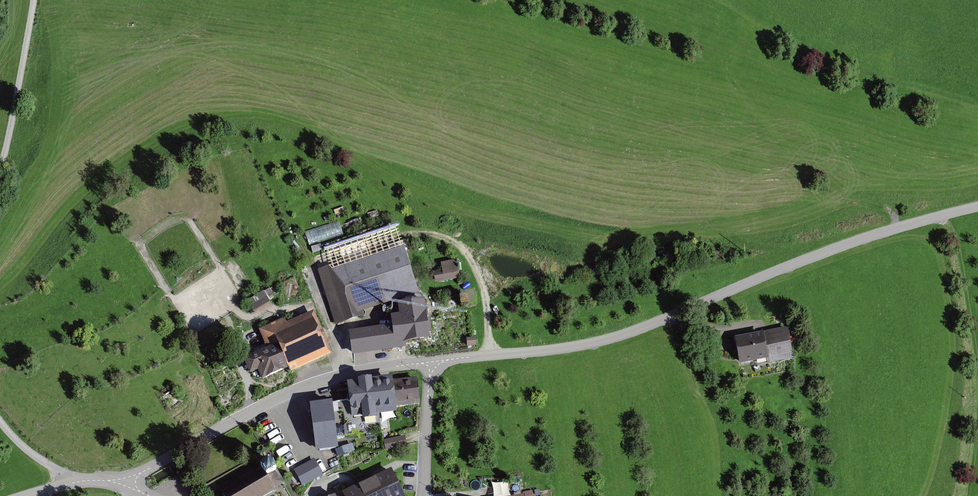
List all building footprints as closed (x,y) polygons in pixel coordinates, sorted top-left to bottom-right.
[(401,244),(318,271),(333,320),(417,294),(401,244)] [(436,283),(459,279),(456,262),(439,265),(441,273),(435,274),(436,283)] [(265,290),(248,301),(254,311),(271,301),(265,290)] [(427,302),(400,306),(401,317),(392,319),(393,328),(350,334),(353,354),(402,346),(401,341),(428,337),(427,333),(431,332),(427,302)] [(249,376),(257,373),(262,382),(288,370),(290,374),(331,355),(312,313),(286,325),(284,320),(259,331),(268,350),(243,362),(249,376)] [(788,331),(735,340),(739,363),(792,354),(788,331)] [(416,381),(382,385),(385,408),(419,404),(416,381)] [(352,401),(340,402),(344,437),(382,433),(379,409),(385,408),(382,385),(350,389),(352,401)] [(340,403),(311,406),(317,450),(337,448),(335,438),(344,437),(340,403)] [(405,445),(403,436),(384,441),(386,449),(405,445)] [(321,475),(313,459),(295,469),(302,484),(321,475)] [(218,495),(260,495),(283,481),(271,462),(218,495)] [(397,468),(338,495),(411,495),(397,468)]
